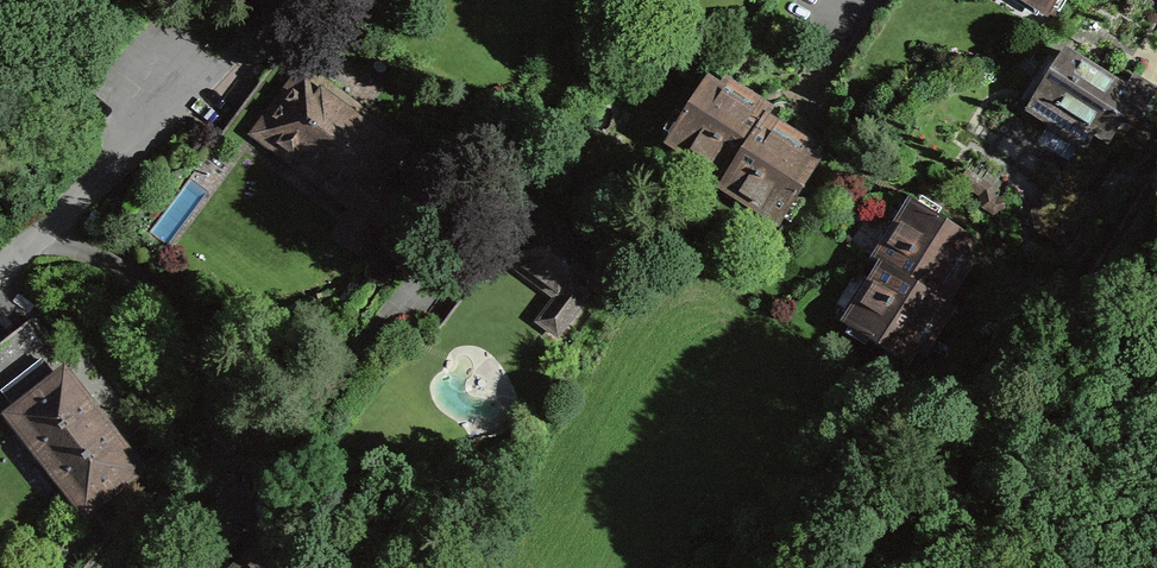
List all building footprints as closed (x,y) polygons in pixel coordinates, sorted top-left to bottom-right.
[(1048,17),(1058,0),(1021,0),(1048,17)] [(1028,112),(1079,145),(1061,173),(1059,172),(1035,211),(1012,196),(995,200),(992,187),(958,165),(957,168),(960,181),(981,195),(984,206),(994,213),(1006,210),(1063,245),(1094,196),(1083,190),(1115,140),(1112,138),(1115,132),(1150,154),(1156,144),(1156,93),(1134,79),(1129,88),(1115,80),(1112,78),(1110,82),(1065,53),(1028,112)] [(775,106),(725,74),(720,82),(708,73),(663,143),(721,180),(763,110),(769,114),(775,106)] [(357,206),(338,236),(363,251),(397,200),(375,183),(402,147),(345,104),(304,74),(260,133),(357,206)] [(769,114),(763,110),(721,180),(716,188),(778,225),(825,147),(769,114)] [(872,258),(879,262),(932,295),(939,284),(947,289),(965,259),(958,254),(970,235),(911,197),(872,258)] [(517,240),(505,255),(575,307),(608,263),(538,211),(517,240)] [(940,299),(932,295),(879,262),(842,320),(902,359),(913,342),(920,346),(939,317),(932,312),(940,299)] [(12,416),(85,509),(137,469),(63,375),(58,380),(42,359),(23,374),(2,391),(17,411),(12,416)] [(261,549),(244,564),(241,567),(279,567),(261,549)]
